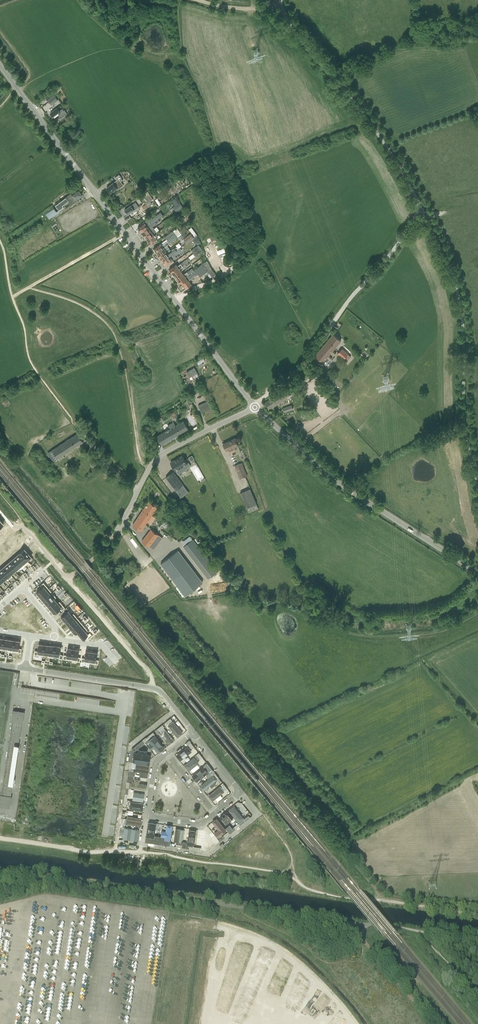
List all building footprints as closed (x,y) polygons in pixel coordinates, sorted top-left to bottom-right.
[(52,93),(45,98),(49,102),(51,105),(53,104),(51,100),(55,97),(52,93)] [(64,110),(62,108),(60,106),(50,113),(54,118),(58,115),(60,118),(61,119),(67,114),(67,113),(64,110),(65,110),(64,110)] [(116,180),(107,188),(110,193),(117,188),(118,189),(123,185),(120,181),(122,180),(121,178),(119,174),(114,178),(116,180)] [(71,193),(67,196),(70,200),(73,204),(77,201),(75,200),(82,195),(78,189),(72,194),(71,193)] [(148,193),(141,198),(145,205),(153,199),(148,193)] [(69,201),(66,197),(55,205),(58,209),(69,201)] [(124,210),(124,211),(125,213),(126,212),(128,215),(132,212),(137,208),(138,207),(137,205),(135,202),(130,206),(128,207),(124,210)] [(45,214),(49,219),(57,213),(53,208),(45,214)] [(141,225),(137,228),(138,228),(138,229),(139,231),(139,230),(141,232),(151,224),(155,221),(159,219),(156,215),(152,218),(153,219),(149,222),(147,219),(147,218),(143,221),(144,223),(141,225)] [(173,222),(170,217),(164,221),(167,226),(173,222)] [(151,224),(141,232),(142,234),(141,234),(143,236),(144,236),(151,231),(154,228),(153,226),(157,223),(155,221),(151,224)] [(191,227),(189,229),(190,231),(195,237),(197,235),(193,229),(191,227)] [(144,237),(145,239),(146,239),(147,240),(157,232),(154,228),(151,231),(144,236),(144,237)] [(157,245),(153,248),(154,249),(153,250),(155,252),(155,251),(156,253),(167,245),(169,243),(171,242),(172,241),(181,234),(177,228),(173,230),(165,237),(166,239),(160,244),(160,243),(157,245)] [(157,232),(147,240),(148,242),(149,244),(150,244),(150,245),(154,242),(157,239),(160,237),(159,235),(157,232)] [(191,234),(183,239),(186,243),(194,238),(191,234)] [(199,244),(191,250),(194,253),(195,256),(203,250),(199,244)] [(167,245),(156,253),(158,254),(157,255),(159,257),(159,256),(160,257),(166,252),(165,250),(168,247),(167,245)] [(160,257),(159,258),(161,260),(161,259),(163,261),(176,251),(179,249),(177,247),(171,251),(170,249),(167,252),(166,252),(160,257)] [(176,251),(163,261),(164,263),(163,263),(165,265),(166,265),(170,262),(173,260),(176,258),(175,256),(182,250),(180,248),(179,249),(176,251)] [(169,270),(170,272),(171,272),(172,273),(185,264),(187,262),(190,260),(189,258),(181,263),(177,266),(176,264),(173,266),(169,269),(169,270)] [(193,270),(178,282),(180,284),(179,284),(180,286),(181,286),(182,286),(184,285),(186,288),(192,284),(191,284),(189,281),(193,278),(197,275),(198,274),(200,277),(211,269),(207,261),(194,270),(193,270)] [(185,264),(172,273),(173,275),(174,277),(175,277),(175,278),(182,272),(181,271),(184,268),(187,266),(185,264)] [(176,278),(175,279),(176,281),(177,280),(178,282),(193,270),(192,268),(187,272),(184,274),(182,272),(175,278),(176,278)] [(333,334),(315,356),(322,362),(341,341),(333,334)] [(342,349),(337,353),(344,359),(348,354),(342,349)] [(194,368),(186,372),(190,377),(192,376),(193,379),(199,376),(194,368)] [(294,383),(296,385),(308,377),(306,374),(294,383)] [(329,379),(324,382),(330,390),(335,387),(329,379)] [(265,402),(269,408),(272,406),(273,407),(291,395),(286,388),(265,402)] [(195,389),(188,392),(190,397),(197,393),(195,389)] [(198,405),(201,413),(211,409),(207,401),(198,405)] [(170,428),(164,432),(156,436),(161,444),(188,429),(183,421),(175,425),(174,422),(168,425),(170,428)] [(48,453),(50,457),(53,461),(58,459),(59,461),(64,457),(63,455),(83,442),(78,433),(48,453)] [(223,444),(225,448),(226,450),(238,445),(234,438),(223,444)] [(182,456),(170,462),(175,471),(178,469),(180,473),(185,470),(183,466),(187,464),(182,456)] [(242,463),(234,466),(239,479),(247,476),(243,467),(242,463)] [(175,490),(182,484),(173,472),(166,477),(175,490)] [(240,493),(249,512),(258,508),(250,488),(240,493)] [(149,501),(133,525),(137,528),(141,531),(147,522),(150,524),(154,517),(152,515),(157,507),(153,504),(149,501)] [(151,529),(142,541),(149,547),(156,537),(160,541),(162,538),(151,529)] [(193,539),(183,546),(208,578),(217,571),(193,539)] [(24,549),(20,553),(27,561),(31,557),(24,549)] [(178,550),(161,564),(185,595),(202,582),(178,550)] [(20,553),(16,556),(23,564),(27,561),(20,553)] [(16,556),(12,559),(19,568),(23,564),(16,556)] [(12,559),(8,563),(14,571),(19,568),(12,559)] [(8,563),(4,566),(10,575),(10,574),(14,571),(8,563)] [(0,569),(0,571),(6,578),(8,580),(12,576),(10,574),(10,575),(4,566),(0,569)] [(42,587),(36,592),(40,596),(49,589),(45,584),(43,582),(40,585),(42,587)] [(49,589),(40,596),(44,600),(52,593),(49,589)] [(52,593),(44,600),(47,604),(54,599),(56,597),(52,593)] [(54,599),(47,604),(51,609),(57,603),(54,599)] [(57,603),(51,609),(54,613),(60,608),(62,610),(65,608),(63,606),(59,601),(57,603)] [(68,611),(61,616),(65,621),(71,615),(68,611)] [(71,615),(65,621),(68,625),(77,618),(73,613),(71,615)] [(77,618),(68,625),(72,629),(80,622),(77,618)] [(80,622),(72,629),(75,633),(78,631),(84,626),(80,622)] [(84,626),(78,631),(84,638),(88,634),(86,632),(87,630),(84,626)] [(14,640),(12,651),(18,652),(21,653),(21,648),(19,648),(20,641),(14,640)] [(35,650),(34,655),(37,655),(42,656),(43,656),(43,653),(44,644),(39,644),(37,651),(35,650)] [(64,655),(63,659),(66,659),(71,660),(73,649),(67,648),(66,655),(64,655)] [(73,649),(71,660),(77,661),(80,661),(80,657),(78,657),(79,650),(73,649)] [(82,657),(81,661),(84,662),(89,663),(91,651),(85,651),(84,658),(82,657)] [(91,651),(89,663),(95,664),(98,664),(98,660),(96,660),(97,652),(91,651)] [(13,711),(0,799),(0,806),(9,807),(23,713),(13,711)] [(173,721),(167,726),(177,738),(183,733),(173,721)] [(160,734),(167,742),(169,740),(171,742),(174,739),(166,729),(160,734)] [(158,753),(165,748),(155,735),(148,741),(158,753)] [(175,755),(180,762),(192,753),(186,746),(175,755)] [(149,763),(150,753),(146,753),(147,748),(138,747),(137,752),(134,751),(133,761),(149,763)] [(188,772),(200,763),(194,756),(183,765),(188,772)] [(139,775),(147,776),(149,764),(136,762),(135,771),(139,771),(139,775)] [(207,763),(204,765),(204,766),(208,772),(209,771),(210,772),(206,775),(208,778),(213,775),(215,773),(212,770),(207,763)] [(191,775),(196,780),(207,771),(203,766),(191,775)] [(216,779),(213,775),(200,785),(203,789),(210,784),(211,786),(216,782),(214,780),(216,779)] [(129,787),(145,789),(146,783),(139,782),(140,778),(133,777),(133,782),(130,781),(129,787)] [(210,798),(212,800),(224,791),(220,787),(208,796),(210,798)] [(144,794),(132,792),(131,799),(143,801),(144,794)] [(130,800),(129,808),(141,810),(143,802),(130,800)] [(234,806),(229,810),(238,822),(243,818),(234,806)] [(237,822),(227,810),(223,813),(233,825),(237,822)] [(126,823),(140,825),(140,817),(127,815),(126,823)] [(218,836),(226,829),(216,817),(212,820),(218,828),(214,831),(218,836)] [(156,822),(148,820),(146,837),(154,838),(156,822)] [(162,831),(161,836),(165,836),(165,839),(169,840),(172,826),(167,825),(166,831),(162,831)] [(229,825),(225,828),(228,831),(230,833),(234,830),(229,825)] [(182,842),(184,828),(176,827),(173,840),(182,842)] [(189,828),(186,843),(194,844),(196,829),(189,828)] [(199,829),(195,846),(203,847),(204,844),(206,844),(207,839),(204,838),(205,830),(199,829)] [(159,837),(158,844),(170,846),(170,841),(164,840),(163,840),(163,838),(159,837)]
